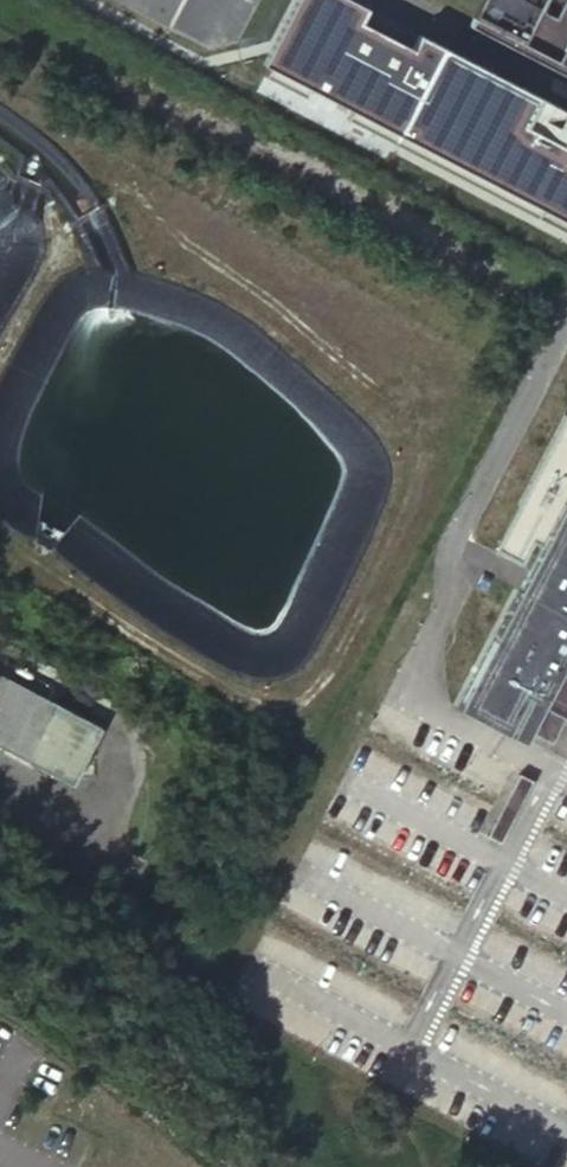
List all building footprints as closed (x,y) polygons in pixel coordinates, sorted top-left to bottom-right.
[(269,76),(566,234),(566,111),(424,35),(417,49),(364,21),(371,8),(357,0),(300,0),(267,63),(274,67),(269,76)] [(465,23),(566,76),(566,0),(477,0),(465,23)] [(457,708),(498,729),(505,719),(566,751),(566,700),(534,683),(554,645),(566,651),(566,503),(457,708)] [(554,645),(534,683),(566,700),(566,651),(554,645)] [(0,676),(0,746),(72,784),(101,729),(0,676)]
